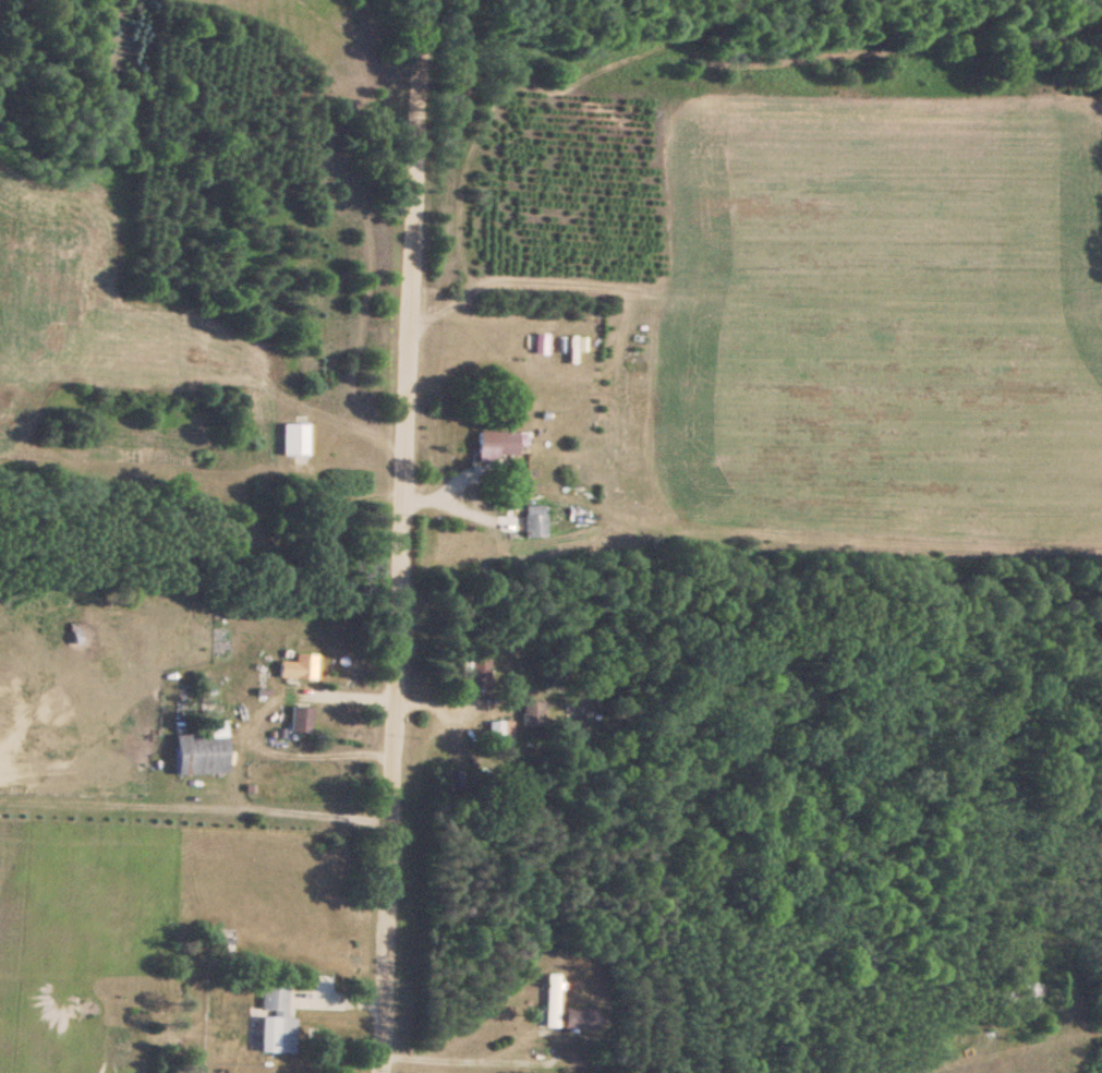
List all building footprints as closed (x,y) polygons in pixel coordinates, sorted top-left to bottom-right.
[(305,456),(305,423),(276,423),(276,456),(305,456)] [(516,455),(517,431),(471,431),(471,454),(516,455)] [(543,537),(543,507),(520,507),(520,537),(543,537)] [(64,630),(71,646),(80,642),(73,626),(64,630)] [(314,679),(314,654),(293,653),(292,662),(279,662),(279,678),(314,679)] [(469,686),(484,686),(484,661),(469,661),(469,686)] [(536,727),(536,701),(517,701),(517,727),(536,727)] [(311,707),(289,707),(289,732),(311,732),(311,707)] [(506,737),(506,722),(490,722),(490,737),(506,737)] [(228,774),(227,733),(173,734),(174,774),(228,774)] [(556,975),(542,974),(541,1027),(555,1027),(556,975)] [(286,986),(256,986),(254,1052),(284,1053),(286,986)] [(593,1009),(562,1009),(562,1029),(593,1029),(593,1009)]
